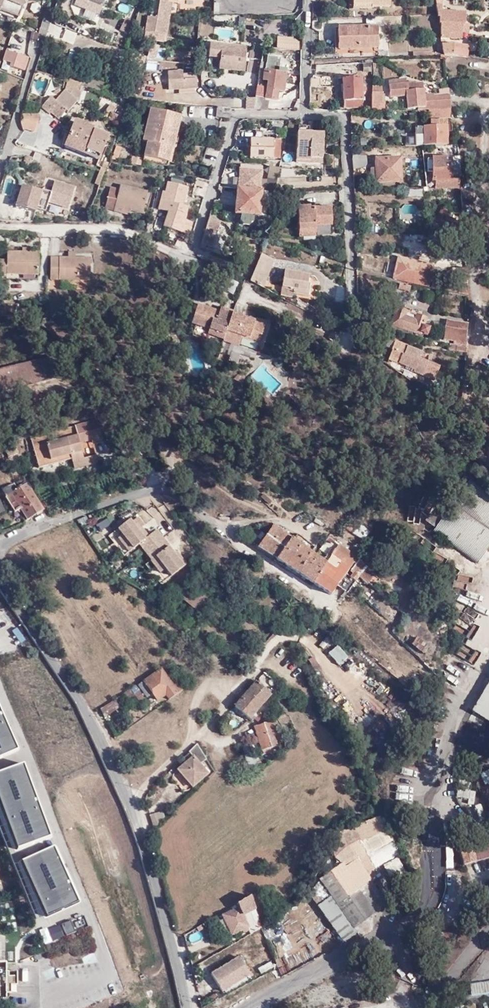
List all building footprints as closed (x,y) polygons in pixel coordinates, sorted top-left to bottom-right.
[(4,3),(1,10),(20,17),(26,0),(0,0),(0,1),(4,3)] [(85,0),(91,3),(89,9),(98,11),(100,5),(102,6),(104,0),(85,0)] [(169,14),(171,5),(166,4),(167,0),(161,0),(158,12),(169,14)] [(436,5),(439,6),(440,12),(442,12),(443,5),(444,5),(444,0),(435,0),(436,5)] [(31,11),(39,12),(41,3),(33,1),(31,11)] [(439,24),(440,38),(449,37),(449,32),(462,32),(462,20),(465,20),(465,12),(442,12),(440,12),(439,6),(436,5),(437,17),(438,18),(439,24)] [(164,35),(169,14),(158,12),(157,18),(154,33),(164,35)] [(134,18),(125,16),(121,27),(129,30),(134,18)] [(154,33),(157,18),(148,16),(145,32),(154,33)] [(449,38),(467,37),(468,37),(467,20),(465,20),(462,20),(462,32),(449,32),(449,37),(449,38)] [(378,25),(342,27),(342,31),(337,32),(337,48),(378,46),(378,25)] [(441,45),(444,55),(468,57),(467,45),(455,44),(441,45)] [(244,48),(210,45),(209,59),(219,59),(219,70),(243,72),(244,48)] [(29,59),(16,54),(12,66),(25,71),(29,59)] [(285,72),(259,69),(256,86),(265,88),(264,98),(276,100),(278,90),(283,90),(285,72)] [(167,71),(168,80),(182,79),(181,71),(167,71)] [(83,84),(103,92),(106,82),(86,76),(83,84)] [(341,77),(343,107),(362,106),(360,77),(341,77)] [(197,88),(196,78),(182,79),(168,80),(168,90),(197,88)] [(70,82),(68,81),(66,88),(72,90),(69,97),(64,92),(55,102),(50,99),(41,109),(47,116),(51,113),(58,120),(66,112),(68,114),(76,104),(79,105),(82,95),(80,93),(83,84),(71,80),(70,82)] [(405,83),(399,84),(399,80),(387,81),(389,97),(405,95),(407,109),(416,108),(417,110),(421,109),(421,110),(430,109),(450,108),(448,95),(433,97),(433,94),(423,95),(421,83),(414,83),(413,82),(405,83)] [(371,111),(382,111),(383,102),(381,102),(381,93),(380,93),(380,86),(371,86),(371,90),(371,111)] [(254,97),(254,110),(265,109),(266,103),(261,102),(261,98),(254,97)] [(116,109),(110,105),(106,112),(111,115),(116,109)] [(229,118),(230,109),(217,108),(216,118),(229,118)] [(450,108),(430,109),(430,119),(452,119),(450,108)] [(143,142),(148,143),(173,148),(180,118),(150,112),(143,142)] [(22,126),(26,130),(33,131),(37,116),(25,116),(22,126)] [(74,119),(65,139),(100,153),(107,136),(80,125),(81,122),(74,119)] [(415,128),(415,145),(420,145),(446,145),(446,121),(431,121),(431,127),(415,128)] [(311,159),(324,159),(325,135),(311,135),(311,127),(300,127),(300,134),(299,134),(298,161),(311,161),(311,159)] [(100,153),(65,139),(63,145),(98,158),(100,153)] [(248,159),(280,159),(281,159),(281,155),(281,141),(272,141),(249,140),(248,159)] [(171,161),(174,148),(173,148),(148,143),(144,161),(168,166),(170,161),(171,161)] [(121,147),(116,146),(112,160),(117,161),(121,147)] [(368,157),(354,157),(355,170),(368,170),(368,157)] [(460,187),(459,178),(453,179),(451,157),(431,158),(432,181),(435,181),(435,188),(460,187)] [(131,166),(141,167),(143,160),(133,158),(131,166)] [(377,160),(377,170),(378,181),(378,183),(403,183),(402,160),(377,160)] [(105,173),(100,171),(95,184),(97,184),(101,185),(105,173)] [(189,188),(168,182),(165,192),(163,192),(158,209),(168,212),(163,227),(187,234),(191,222),(184,219),(189,204),(184,203),(189,188)] [(114,206),(130,210),(141,213),(146,192),(119,185),(118,191),(110,188),(104,209),(113,211),(114,206)] [(26,208),(22,222),(33,222),(36,211),(41,194),(42,191),(23,186),(16,206),(26,208)] [(77,210),(76,212),(85,214),(87,209),(88,209),(92,194),(90,193),(91,190),(80,188),(80,190),(66,188),(64,203),(71,204),(71,209),(77,210)] [(237,214),(237,217),(241,217),(242,221),(245,224),(251,225),(254,223),(254,216),(259,216),(261,191),(239,190),(237,190),(236,214),(237,214)] [(41,194),(36,211),(47,214),(50,204),(48,203),(50,197),(41,194)] [(128,216),(130,210),(114,206),(113,211),(128,216)] [(310,209),(310,207),(298,208),(299,231),(316,231),(316,226),(316,223),(321,223),(321,226),(332,226),(331,207),(310,209)] [(208,219),(199,248),(203,249),(204,246),(209,248),(209,246),(217,222),(208,219)] [(223,236),(214,233),(209,246),(218,249),(223,236)] [(436,250),(417,249),(417,259),(435,259),(436,250)] [(265,279),(273,264),(272,257),(262,253),(249,283),(255,286),(259,277),(265,279)] [(7,277),(49,277),(49,255),(20,254),(20,260),(7,260),(7,277)] [(66,283),(105,283),(105,260),(67,259),(66,283)] [(407,274),(405,282),(428,287),(429,282),(420,279),(421,275),(430,277),(433,266),(423,264),(423,266),(410,263),(410,261),(396,259),(394,272),(407,274)] [(306,290),(307,283),(308,275),(285,271),(282,287),(293,289),(293,294),(309,297),(310,291),(306,290)] [(410,285),(399,283),(398,288),(409,291),(410,285)] [(293,289),(282,287),(281,294),(292,297),(293,294),(293,289)] [(269,347),(277,325),(264,320),(263,323),(246,316),(246,315),(233,310),(231,313),(210,305),(202,326),(220,333),(219,337),(236,343),(235,346),(249,351),(253,341),(269,347)] [(396,309),(390,329),(408,334),(408,331),(421,335),(422,334),(427,335),(429,328),(425,326),(427,319),(417,315),(415,320),(405,317),(407,312),(396,309)] [(454,343),(466,346),(467,324),(446,321),(444,339),(454,342),(454,343)] [(392,351),(395,342),(390,340),(387,349),(392,351)] [(396,341),(395,342),(392,351),(389,359),(413,369),(413,371),(435,381),(440,369),(428,363),(428,361),(420,358),(423,352),(396,341)] [(230,359),(238,362),(241,352),(233,350),(230,359)] [(99,362),(111,375),(119,368),(114,362),(112,364),(105,357),(99,362)] [(56,361),(74,380),(69,358),(56,361)] [(11,395),(74,380),(56,361),(7,371),(11,395)] [(453,410),(460,415),(463,392),(457,391),(456,404),(454,407),(453,410)] [(84,462),(97,459),(94,445),(114,441),(110,421),(87,426),(88,430),(45,440),(47,449),(60,446),(63,459),(84,455),(84,461),(84,462)] [(60,446),(47,449),(51,468),(64,465),(63,459),(60,446)] [(64,465),(84,461),(84,455),(63,459),(64,465)] [(109,457),(97,459),(84,462),(86,470),(110,466),(109,457)] [(0,483),(0,487),(15,509),(19,507),(27,518),(43,509),(22,476),(6,485),(3,481),(0,483)] [(477,562),(488,545),(488,491),(471,478),(441,519),(431,511),(424,520),(435,528),(433,530),(477,562)] [(173,549),(154,526),(142,536),(136,527),(142,522),(135,514),(129,519),(127,516),(115,526),(120,532),(116,535),(127,549),(136,541),(158,568),(163,564),(169,572),(185,560),(174,548),(173,549)] [(310,580),(306,546),(273,522),(264,534),(259,531),(253,540),(310,580)] [(310,580),(330,595),(353,562),(334,548),(326,561),(306,546),(310,580)] [(357,559),(349,570),(353,572),(350,577),(355,581),(358,577),(368,585),(375,575),(357,559)] [(202,618),(213,605),(186,580),(174,593),(202,618)] [(412,642),(423,653),(431,646),(420,635),(412,642)] [(339,644),(328,651),(336,664),(348,657),(339,644)] [(164,696),(167,701),(183,690),(178,682),(173,686),(163,673),(147,683),(144,679),(100,708),(103,714),(135,694),(139,699),(146,695),(149,698),(155,695),(159,700),(164,696)] [(270,694),(257,682),(234,706),(250,720),(257,715),(253,712),(270,694)] [(472,711),(488,721),(488,682),(472,711)] [(18,747),(0,694),(0,753),(18,747)] [(259,748),(277,744),(273,722),(254,726),(259,748)] [(480,739),(488,744),(488,727),(488,726),(480,739)] [(207,753),(198,742),(189,751),(194,756),(186,762),(178,771),(191,786),(211,767),(203,758),(207,753)] [(248,762),(257,760),(255,749),(246,750),(248,762)] [(194,756),(189,751),(182,758),(186,762),(194,756)] [(33,923),(41,920),(44,927),(83,914),(79,901),(80,901),(59,842),(41,848),(38,840),(54,835),(27,758),(0,768),(0,830),(33,923)] [(477,765),(488,787),(488,759),(477,765)] [(472,808),(476,789),(460,786),(456,804),(472,808)] [(152,822),(160,821),(158,808),(150,809),(152,822)] [(377,833),(380,838),(385,836),(385,837),(392,834),(382,814),(349,829),(354,839),(351,841),(353,845),(337,852),(343,863),(355,858),(356,860),(363,857),(356,842),(377,833)] [(464,865),(488,857),(488,849),(487,845),(472,850),(469,841),(458,845),(464,865)] [(390,879),(406,870),(398,856),(382,864),(390,879)] [(342,939),(350,933),(378,914),(343,864),(321,878),(307,889),(342,939)] [(243,927),(247,933),(263,924),(249,897),(234,905),(235,907),(221,915),(232,934),(243,927)] [(48,928),(53,940),(77,931),(72,919),(48,928)] [(201,931),(189,934),(191,942),(204,938),(201,931)] [(220,988),(249,971),(238,952),(209,968),(220,988)] [(7,998),(8,991),(18,991),(18,969),(8,969),(8,961),(0,960),(0,998),(7,998)] [(471,995),(488,992),(488,980),(469,983),(471,995)]
